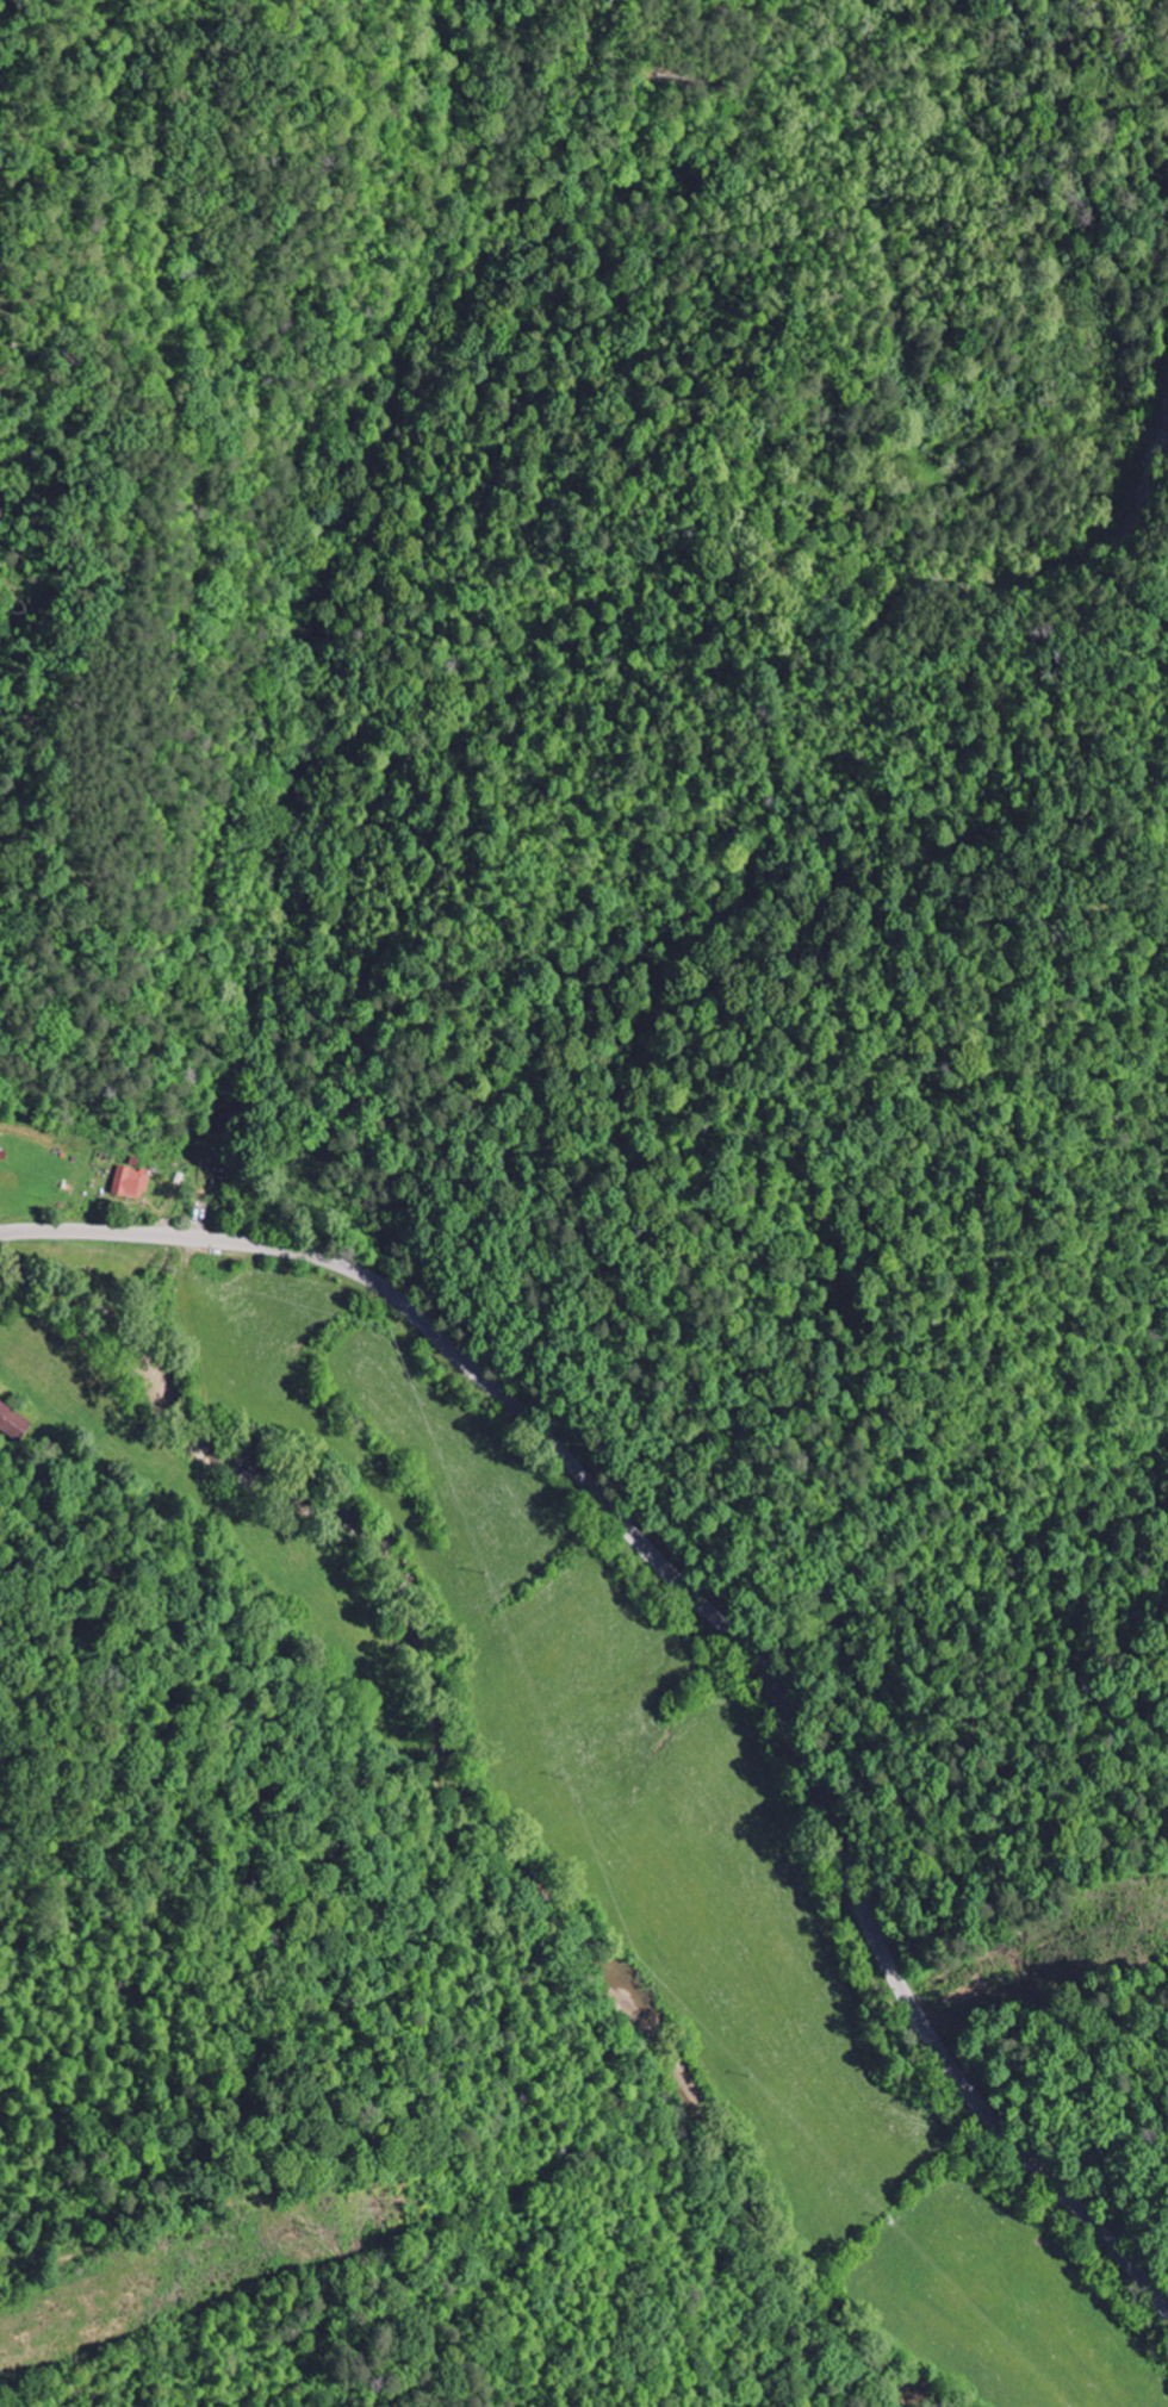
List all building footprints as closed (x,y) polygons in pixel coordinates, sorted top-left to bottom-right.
[(146,1171),(117,1168),(114,1197),(144,1200),(146,1171)] [(27,1435),(34,1419),(0,1405),(0,1424),(27,1435)]
